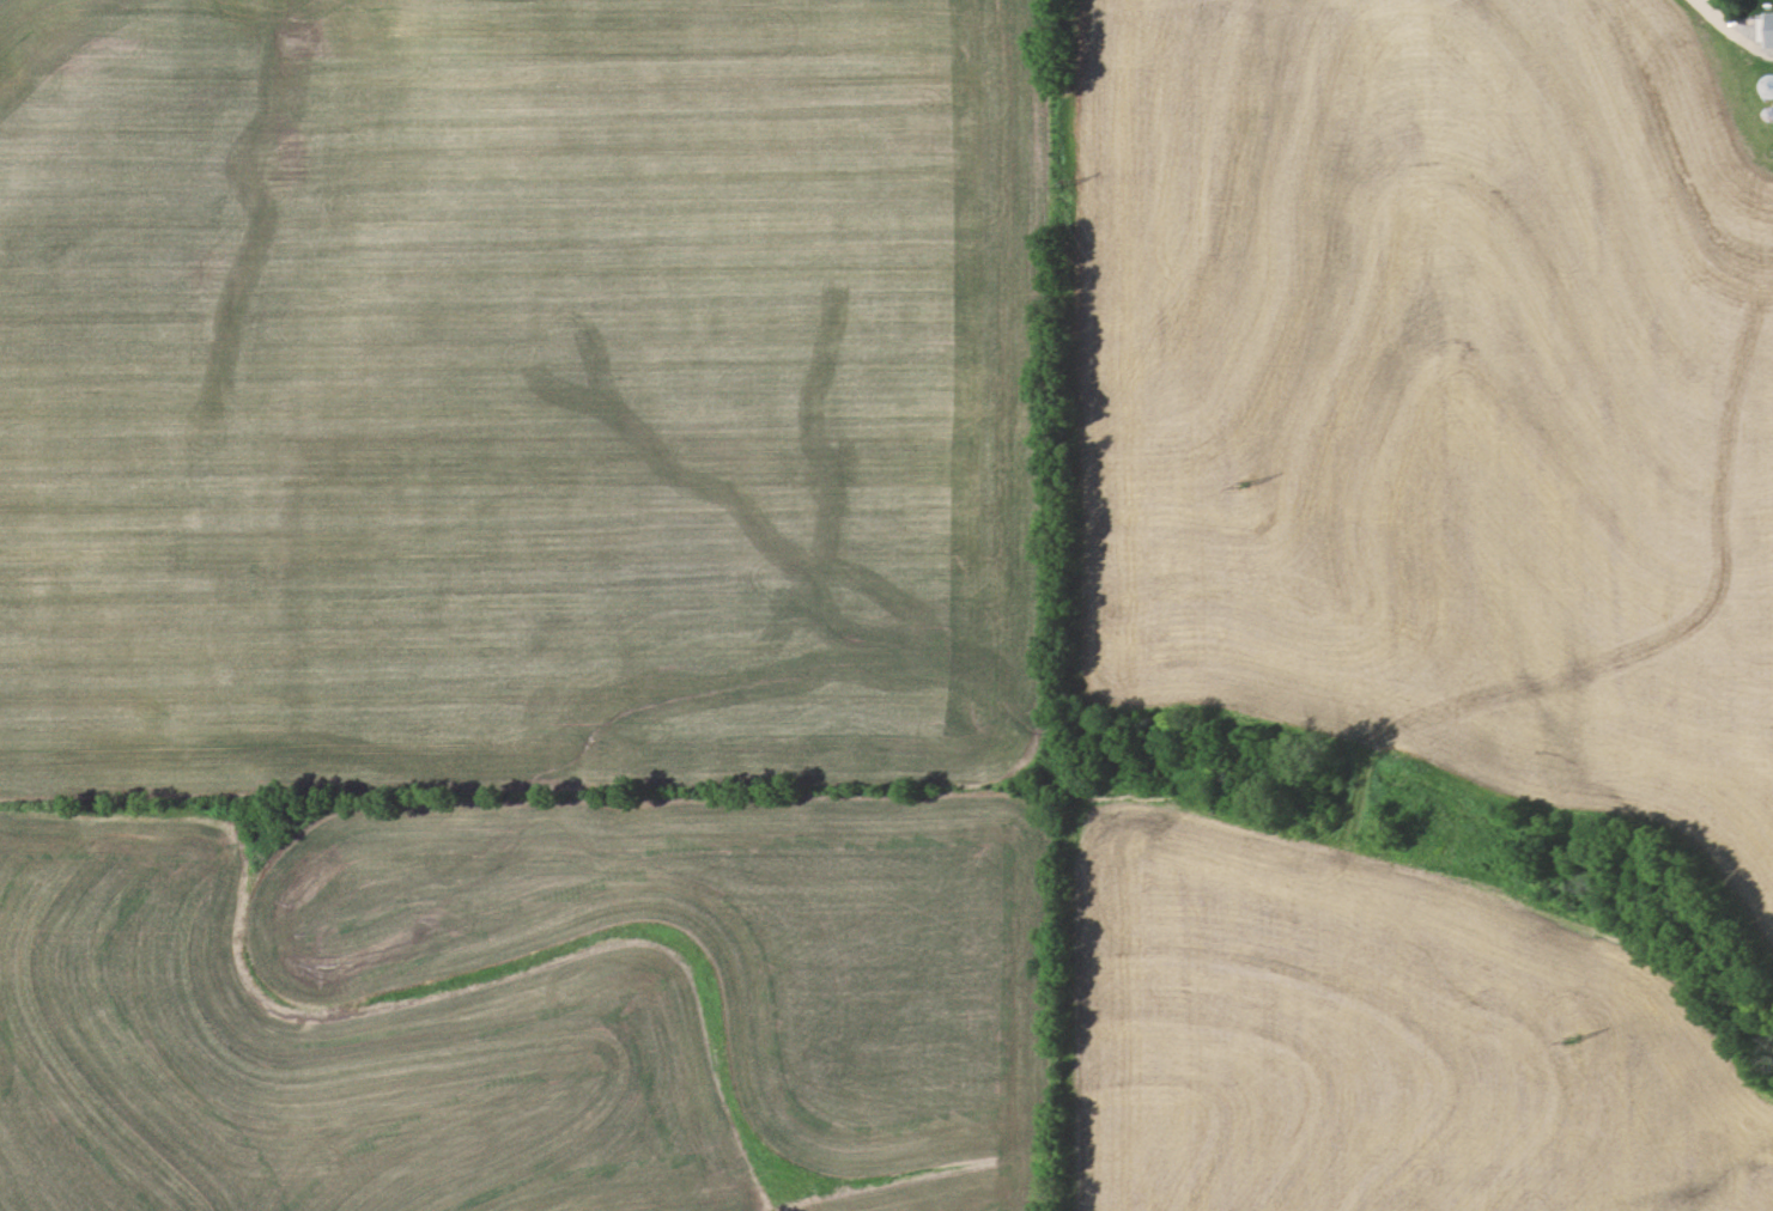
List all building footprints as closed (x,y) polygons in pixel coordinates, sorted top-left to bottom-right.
[(1749,21),(1749,35),(1772,35),(1772,21),(1749,21)] [(1764,79),(1767,102),(1772,101),(1772,78),(1764,79)]
